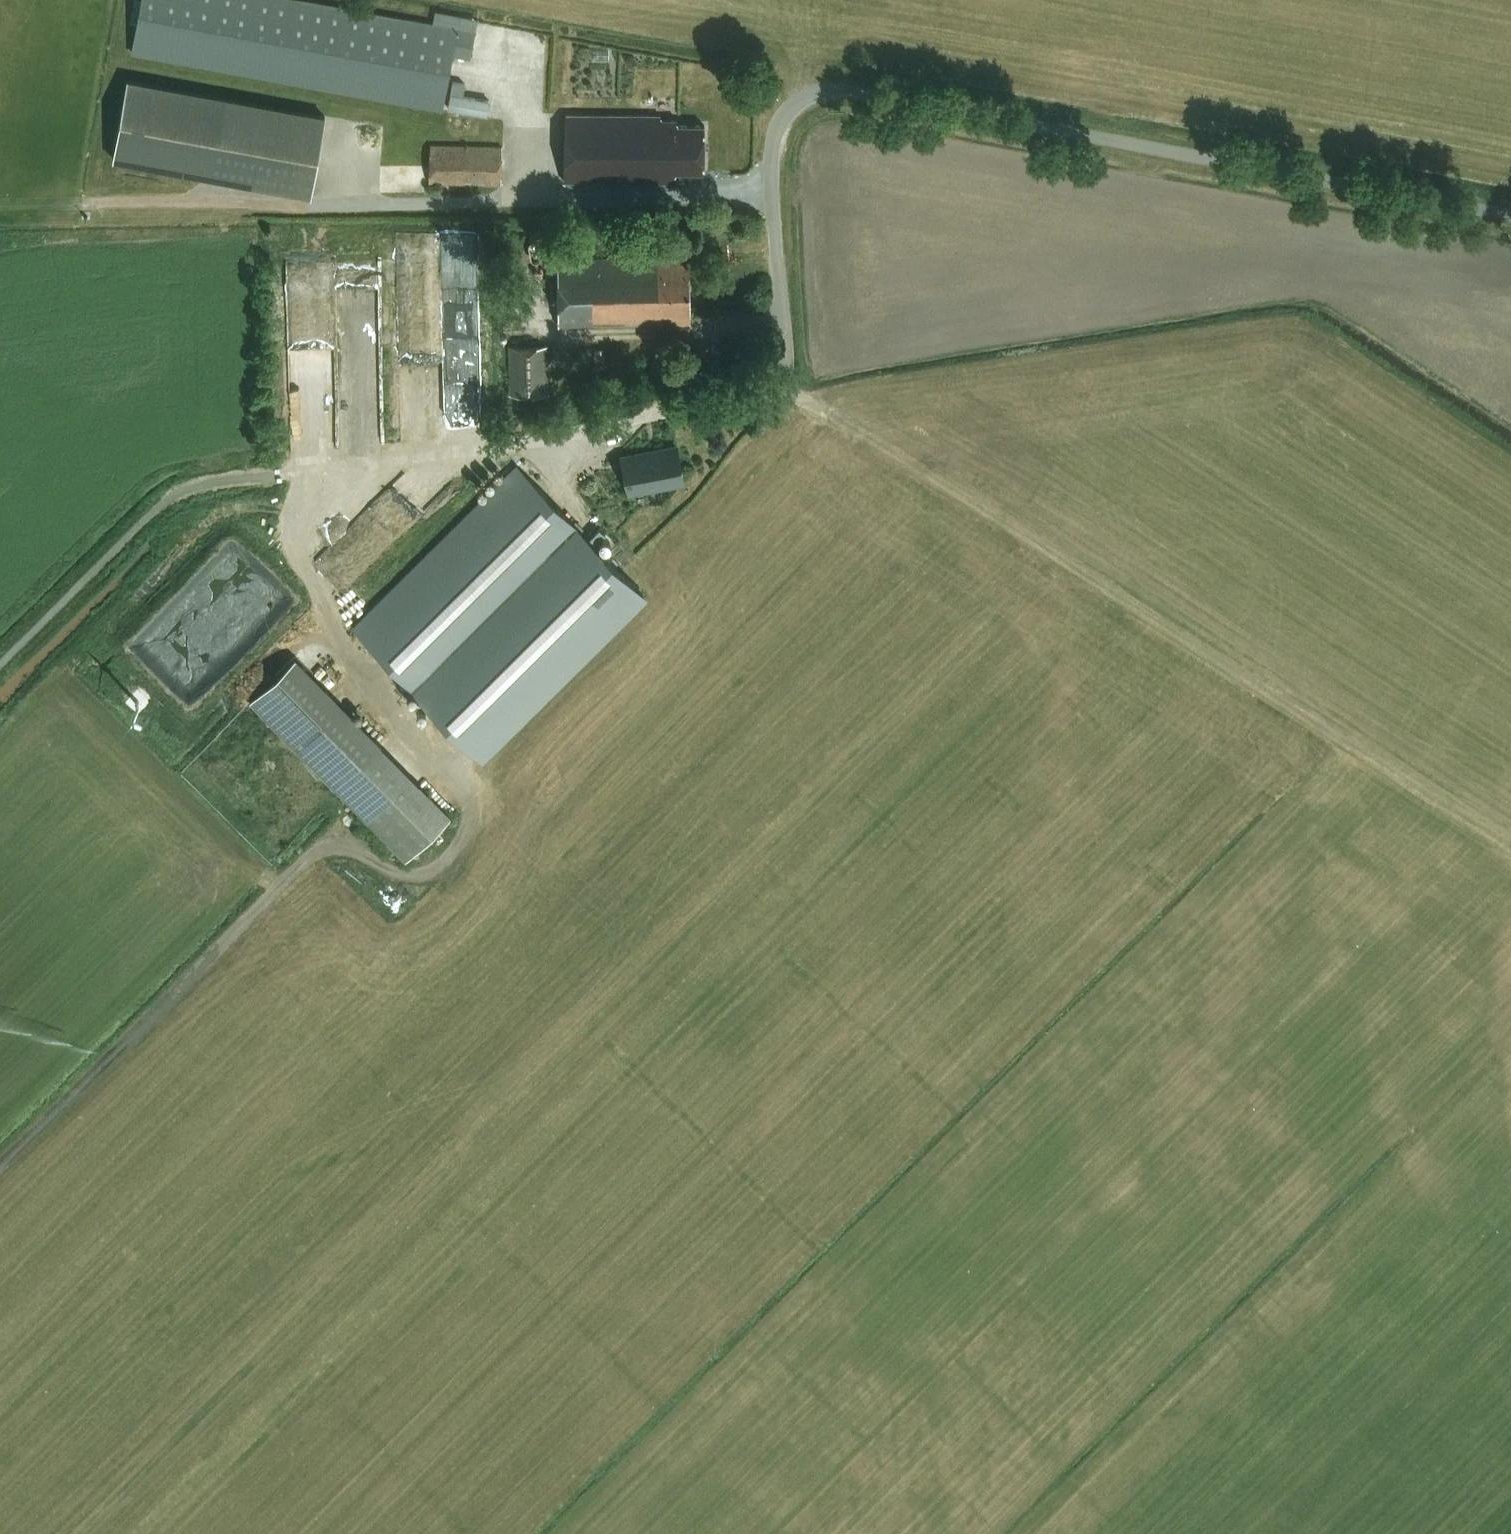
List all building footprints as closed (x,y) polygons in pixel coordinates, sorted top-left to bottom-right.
[(308,0),(136,0),(132,22),(137,23),(132,53),(441,111),(452,55),(470,58),(475,31),(308,0)] [(326,116),(128,79),(113,160),(311,197),(326,116)] [(703,172),(704,127),(677,127),(677,120),(661,120),(661,116),(562,116),(561,183),(675,184),(675,171),(703,172)] [(502,147),(431,145),(429,183),(500,185),(502,147)] [(559,328),(692,323),(690,261),(666,262),(665,258),(557,261),(559,328)] [(541,395),(548,394),(547,346),(509,347),(510,395),(518,395),(518,406),(541,405),(541,395)] [(677,447),(622,458),(630,494),(685,483),(677,447)] [(354,630),(485,762),(649,601),(517,469),(354,630)] [(407,861),(451,818),(297,660),(251,705),(407,861)]
